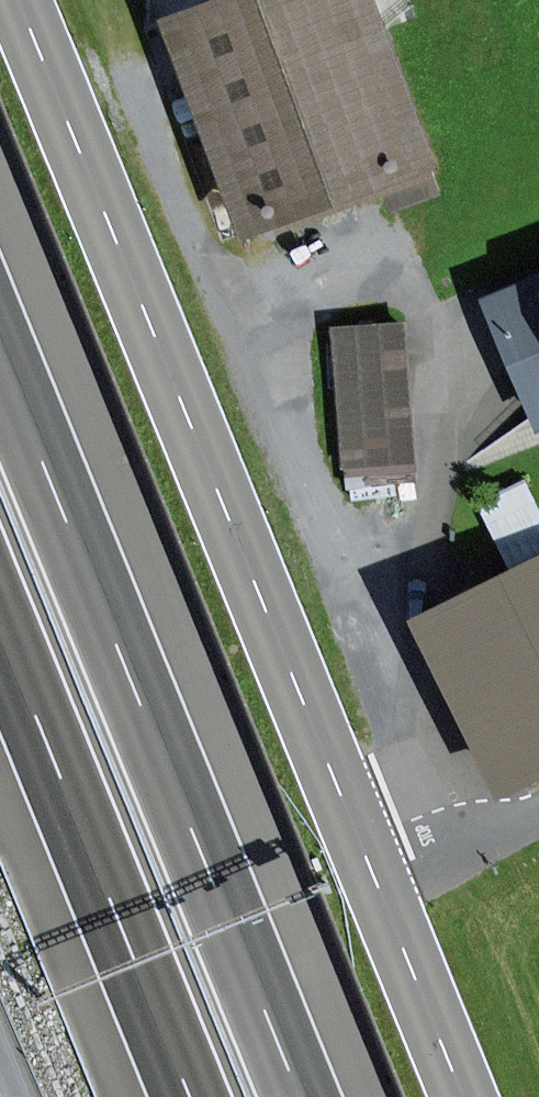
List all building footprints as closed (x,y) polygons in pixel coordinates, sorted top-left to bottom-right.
[(265,205),(398,160),(344,0),(222,0),(197,8),(265,205)] [(489,291),(538,408),(538,270),(489,291)] [(345,460),(405,454),(395,350),(334,356),(345,460)] [(538,760),(538,558),(441,602),(517,770),(538,760)]
